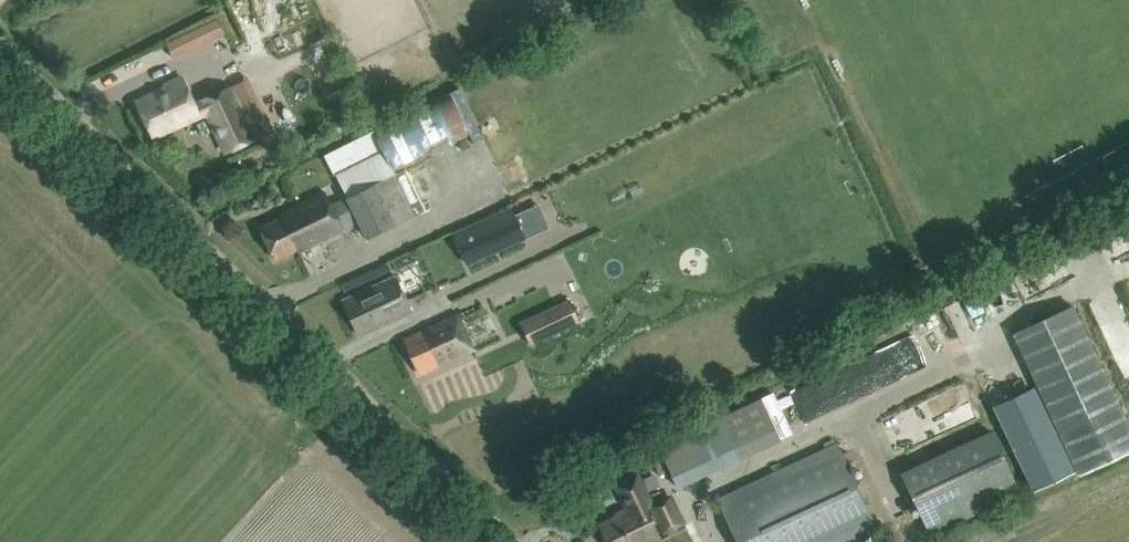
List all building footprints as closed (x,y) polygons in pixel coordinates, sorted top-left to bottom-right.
[(219,5),(117,58),(125,74),(227,21),(219,5)] [(152,136),(200,114),(201,118),(204,116),(222,154),(264,134),(239,81),(193,99),(183,77),(165,85),(166,88),(136,101),(152,136)] [(367,237),(394,224),(425,209),(404,166),(394,171),(393,168),(467,133),(473,142),(482,137),(458,87),(327,155),(346,196),(331,203),(325,190),(280,212),(282,216),(259,227),(275,258),(297,247),(299,251),(344,228),(359,220),(367,237)] [(514,215),(482,229),(491,251),(524,237),(514,215)] [(1119,228),(1128,250),(1128,224),(1119,228)] [(1088,244),(1069,250),(1074,266),(1093,259),(1088,244)] [(977,293),(990,313),(1022,292),(1009,272),(977,293)] [(358,333),(410,310),(395,275),(343,299),(358,333)] [(1072,305),(1013,332),(1079,473),(1128,450),(1128,426),(1072,305)] [(929,313),(935,335),(949,332),(943,310),(929,313)] [(474,348),(466,331),(457,313),(404,337),(420,372),(474,348)] [(927,330),(803,377),(817,413),(846,402),(843,395),(874,383),(873,380),(937,355),(927,330)] [(894,410),(905,436),(984,405),(974,379),(894,410)] [(1034,385),(993,405),(1034,490),(1075,471),(1034,385)] [(760,397),(739,407),(658,445),(677,486),(779,438),(760,397)] [(907,438),(914,456),(944,444),(938,432),(961,422),(958,417),(907,438)] [(991,430),(901,472),(930,533),(1019,491),(991,430)] [(877,527),(837,442),(717,498),(738,541),(845,541),(877,527)] [(625,456),(631,470),(641,464),(635,452),(625,456)] [(645,490),(637,474),(615,484),(628,511),(600,525),(608,541),(641,541),(659,533),(659,535),(685,523),(670,493),(651,503),(645,490)]
